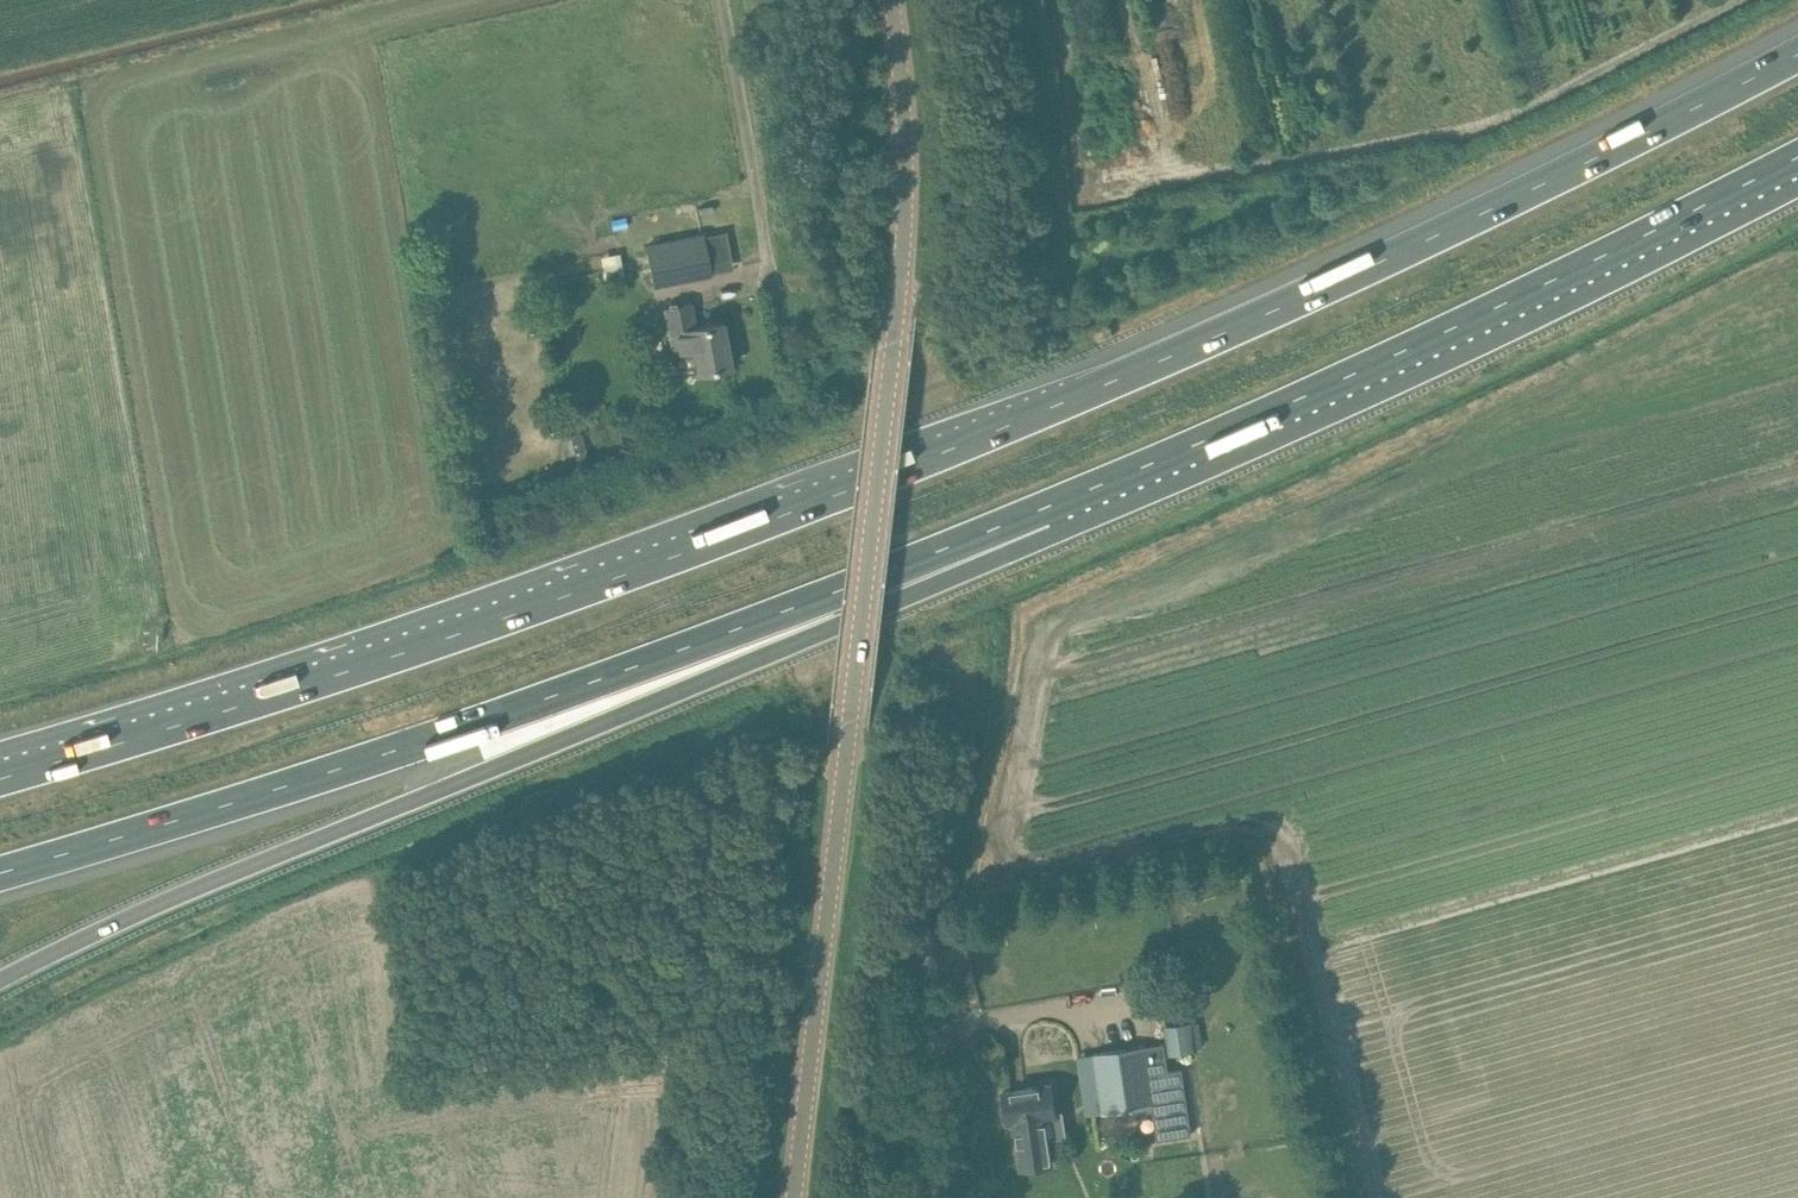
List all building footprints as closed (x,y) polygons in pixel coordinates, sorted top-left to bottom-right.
[(655,284),(687,277),(711,273),(703,235),(647,247),(655,284)] [(674,353),(694,349),(698,371),(731,365),(723,321),(696,327),(691,303),(665,307),(674,353)] [(581,432),(570,435),(577,460),(588,457),(581,432)] [(1194,1051),(1190,1020),(1166,1023),(1170,1053),(1194,1051)] [(1163,1042),(1094,1053),(1102,1112),(1153,1104),(1158,1138),(1191,1133),(1181,1067),(1167,1069),(1163,1042)] [(1022,1166),(1046,1163),(1051,1162),(1045,1116),(1055,1115),(1051,1083),(1004,1090),(1008,1120),(1015,1119),(1022,1166)]
